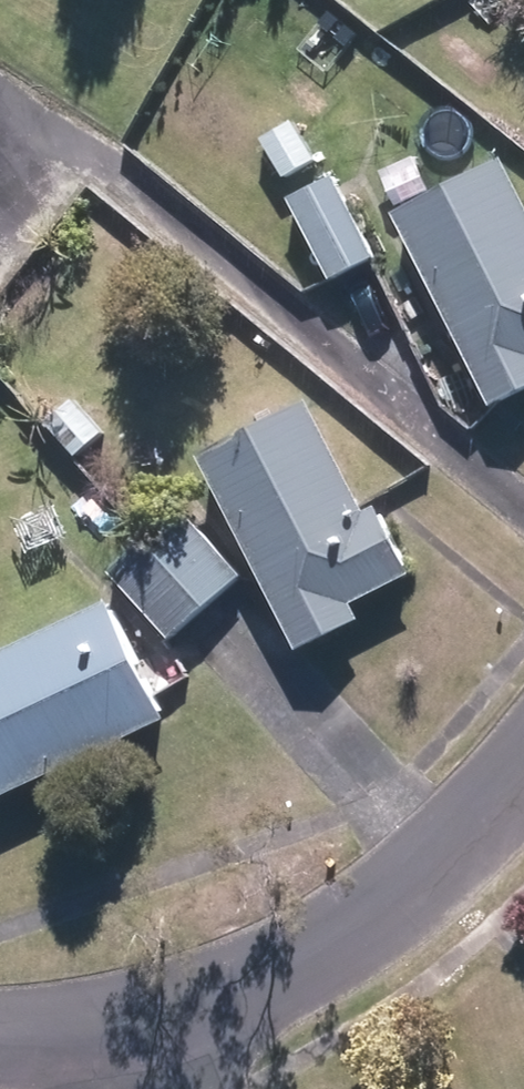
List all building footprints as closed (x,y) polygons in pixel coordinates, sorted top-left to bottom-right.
[(298,119),(267,137),(290,177),(321,158),(298,119)] [(511,157),(403,211),(500,405),(523,393),(523,185),(511,157)] [(296,196),(337,278),(381,257),(340,174),(296,196)] [(78,397),(51,420),(80,454),(107,431),(78,397)] [(373,511),(316,399),(207,454),(306,649),(368,618),(361,603),(419,574),(385,505),(373,511)] [(99,482),(72,506),(102,541),(130,517),(99,482)] [(152,537),(213,607),(248,575),(187,506),(152,537)] [(213,607),(152,537),(116,569),(177,637),(213,607)] [(117,600),(0,655),(0,801),(173,719),(117,600)]
